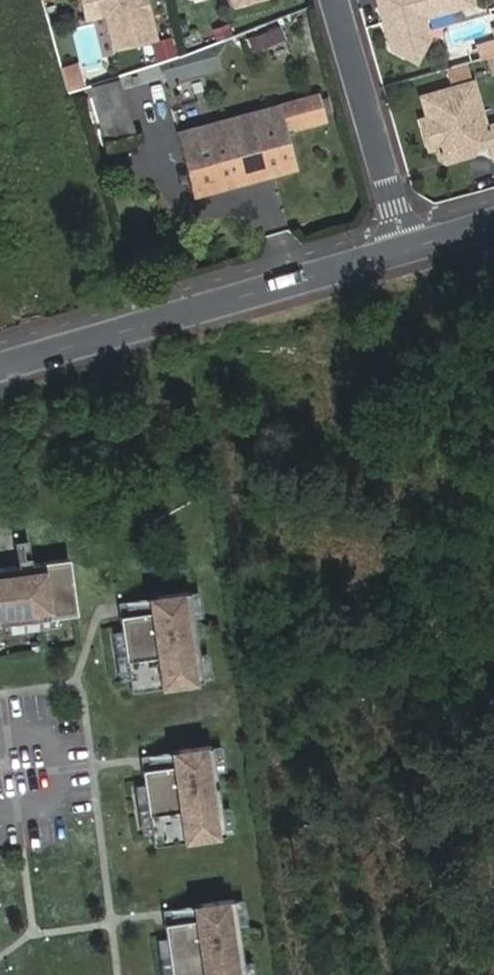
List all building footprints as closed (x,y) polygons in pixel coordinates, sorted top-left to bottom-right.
[(144,0),(101,0),(117,58),(158,46),(144,0)] [(233,14),(277,2),(277,0),(229,0),(233,14)] [(467,0),(375,0),(388,48),(401,55),(416,51),(424,38),(418,17),(468,4),(467,0)] [(279,25),(247,33),(251,50),(283,41),(279,25)] [(493,73),(493,38),(477,42),(485,75),(493,73)] [(76,61),(58,67),(65,92),(84,87),(76,61)] [(84,86),(97,140),(129,132),(116,78),(84,86)] [(430,112),(436,133),(431,144),(434,155),(440,159),(452,155),(455,149),(484,142),(488,156),(493,154),(493,121),(482,124),(469,79),(417,92),(423,114),(430,112)] [(179,132),(195,194),(294,166),(284,130),(322,119),(315,95),(179,132)] [(431,144),(436,133),(430,112),(423,114),(415,116),(423,146),(431,144)] [(0,568),(0,624),(77,614),(70,559),(0,568)] [(121,614),(130,689),(202,679),(190,591),(157,595),(159,609),(121,614)] [(143,769),(152,843),(224,834),(212,745),(179,749),(181,764),(143,769)] [(172,974),(244,974),(235,900),(202,904),(204,918),(165,923),(172,974)]
